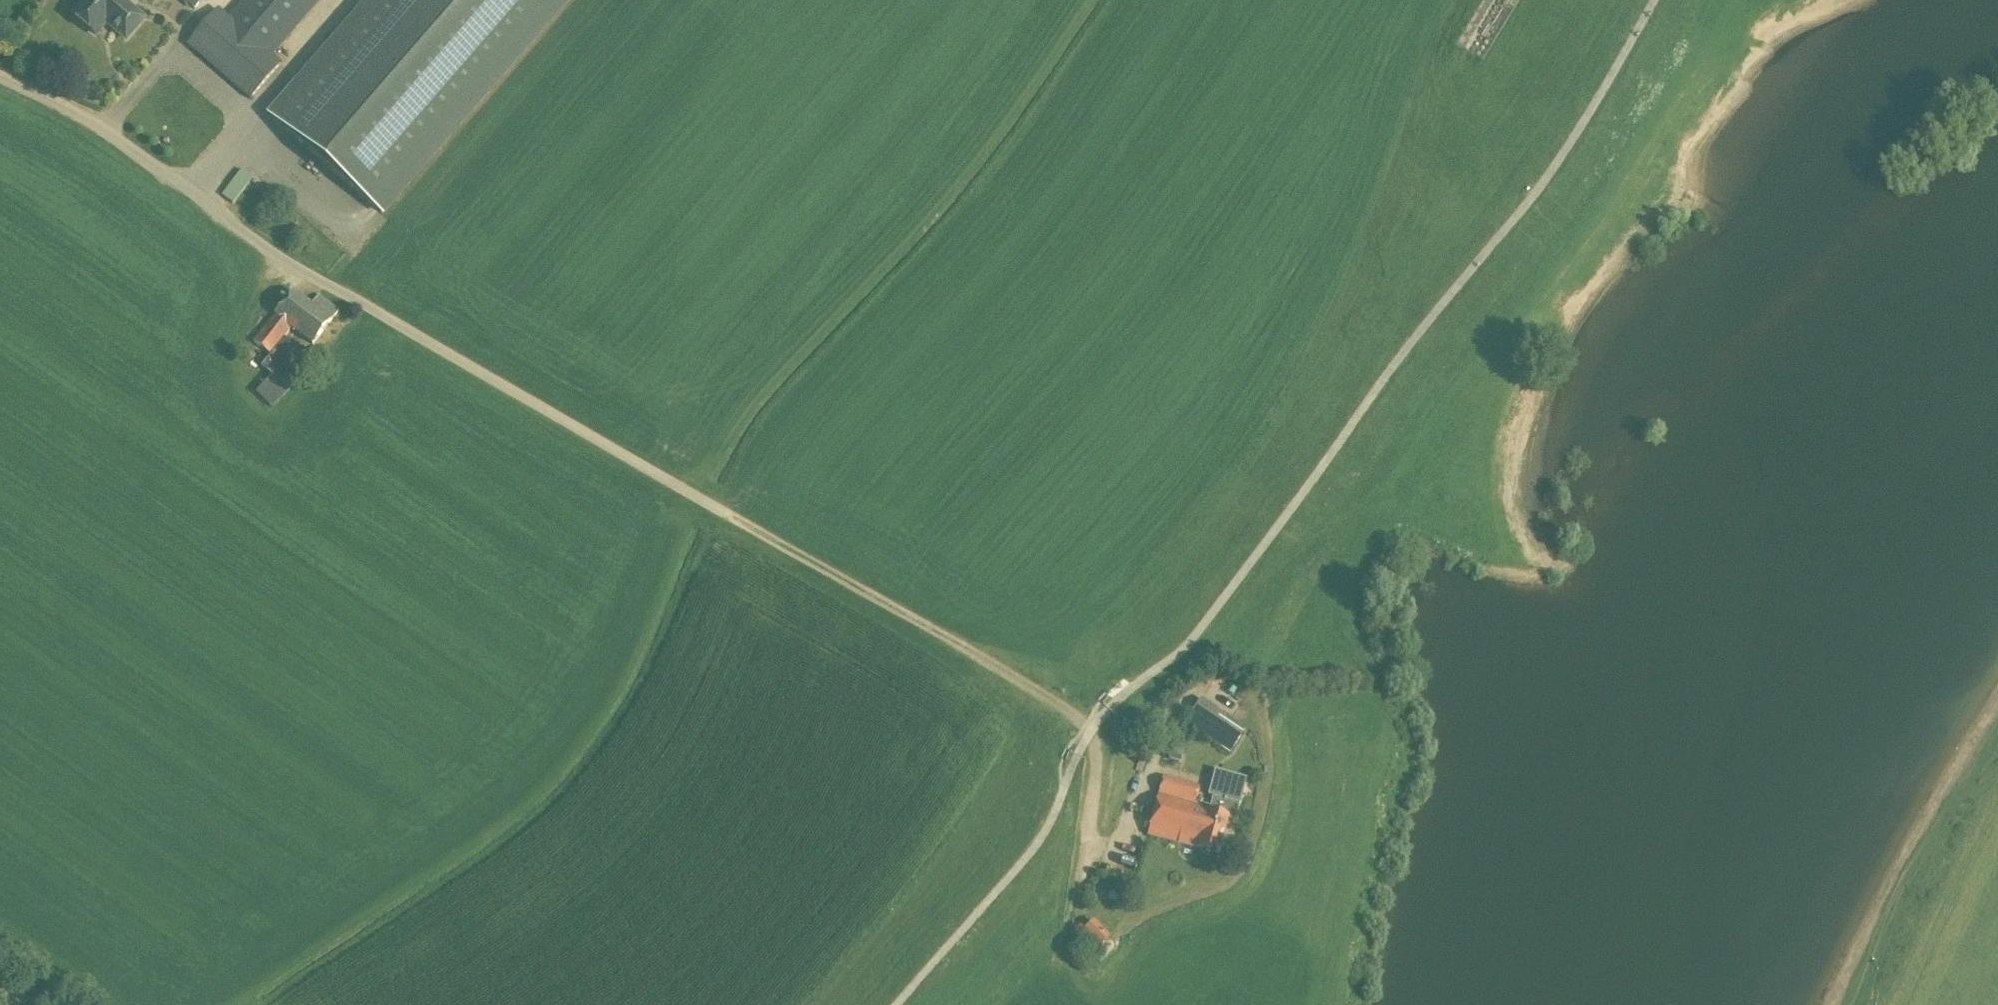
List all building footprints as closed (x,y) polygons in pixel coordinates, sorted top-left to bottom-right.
[(144,20),(120,0),(88,0),(73,17),(96,36),(106,24),(127,41),(144,20)] [(204,0),(181,0),(194,11),(204,0)] [(318,0),(243,0),(228,17),(218,8),(186,44),(249,100),(281,64),(270,54),(318,0)] [(567,0),(371,0),(270,116),(382,213),(567,0)] [(247,169),(226,193),(239,204),(259,179),(247,169)] [(310,307),(292,293),(253,344),(270,357),(261,369),(271,376),(256,393),(272,409),(289,390),(290,391),(313,362),(284,340),(291,331),(312,346),(338,312),(318,297),(310,307)] [(1230,753),(1246,729),(1201,699),(1185,724),(1230,753)] [(1235,819),(1245,779),(1215,771),(1209,795),(1213,796),(1211,806),(1196,802),(1200,786),(1164,776),(1148,836),(1218,854),(1228,818),(1235,819)] [(8,996),(0,992),(0,1004),(5,1004),(8,996)]
